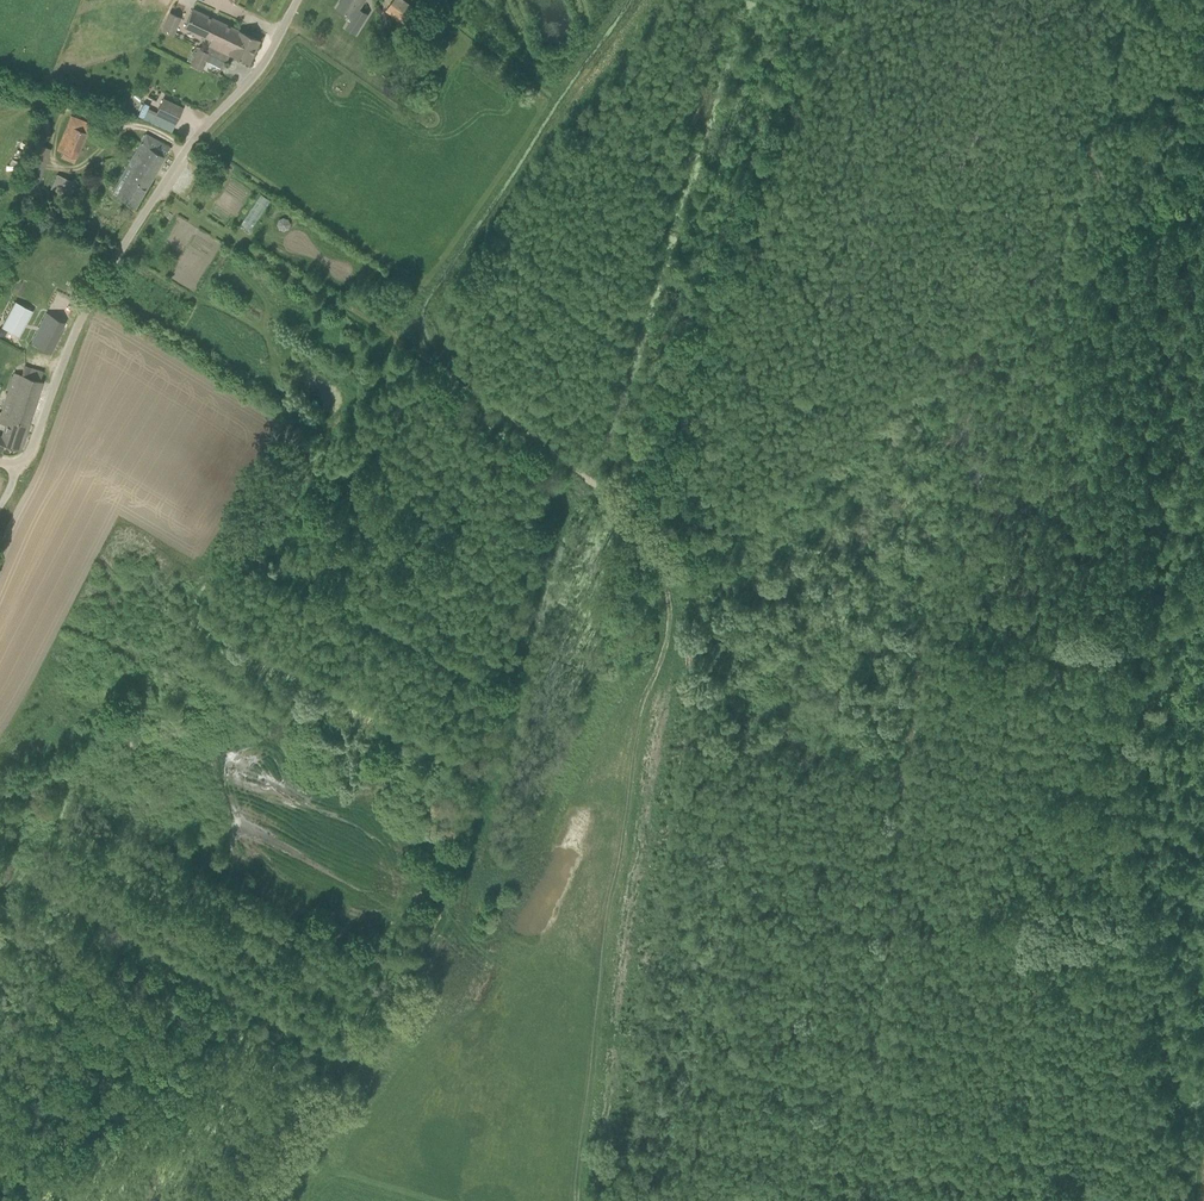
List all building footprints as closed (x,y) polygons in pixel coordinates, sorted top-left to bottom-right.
[(362,27),(371,14),(361,8),(365,0),(344,0),(340,7),(338,7),(351,16),(349,19),(362,27)] [(445,31),(404,0),(394,0),(386,11),(434,46),(445,31)] [(211,40),(223,46),(225,41),(231,44),(234,38),(236,39),(240,31),(193,10),(187,21),(183,19),(180,24),(185,26),(184,27),(211,40)] [(173,35),(181,18),(170,13),(163,30),(173,35)] [(240,31),(236,39),(234,38),(231,44),(225,41),(223,46),(211,40),(205,51),(199,47),(191,64),(202,70),(209,54),(226,62),(230,53),(249,62),(259,40),(240,31)] [(157,112),(156,114),(175,124),(183,108),(164,98),(157,112)] [(175,124),(156,114),(157,112),(148,108),(143,119),(172,132),(175,124)] [(135,207),(155,173),(170,147),(146,134),(120,178),(127,182),(118,197),(135,207)] [(81,148),(68,143),(64,152),(77,157),(81,148)] [(65,194),(72,181),(59,175),(53,188),(65,194)] [(33,311),(16,301),(5,322),(13,326),(11,331),(20,336),(33,311)] [(61,330),(65,322),(47,313),(33,342),(51,353),(63,331),(61,330)] [(29,423),(43,381),(15,372),(0,418),(0,423),(6,425),(2,436),(0,435),(0,445),(0,444),(21,450),(29,423)]
